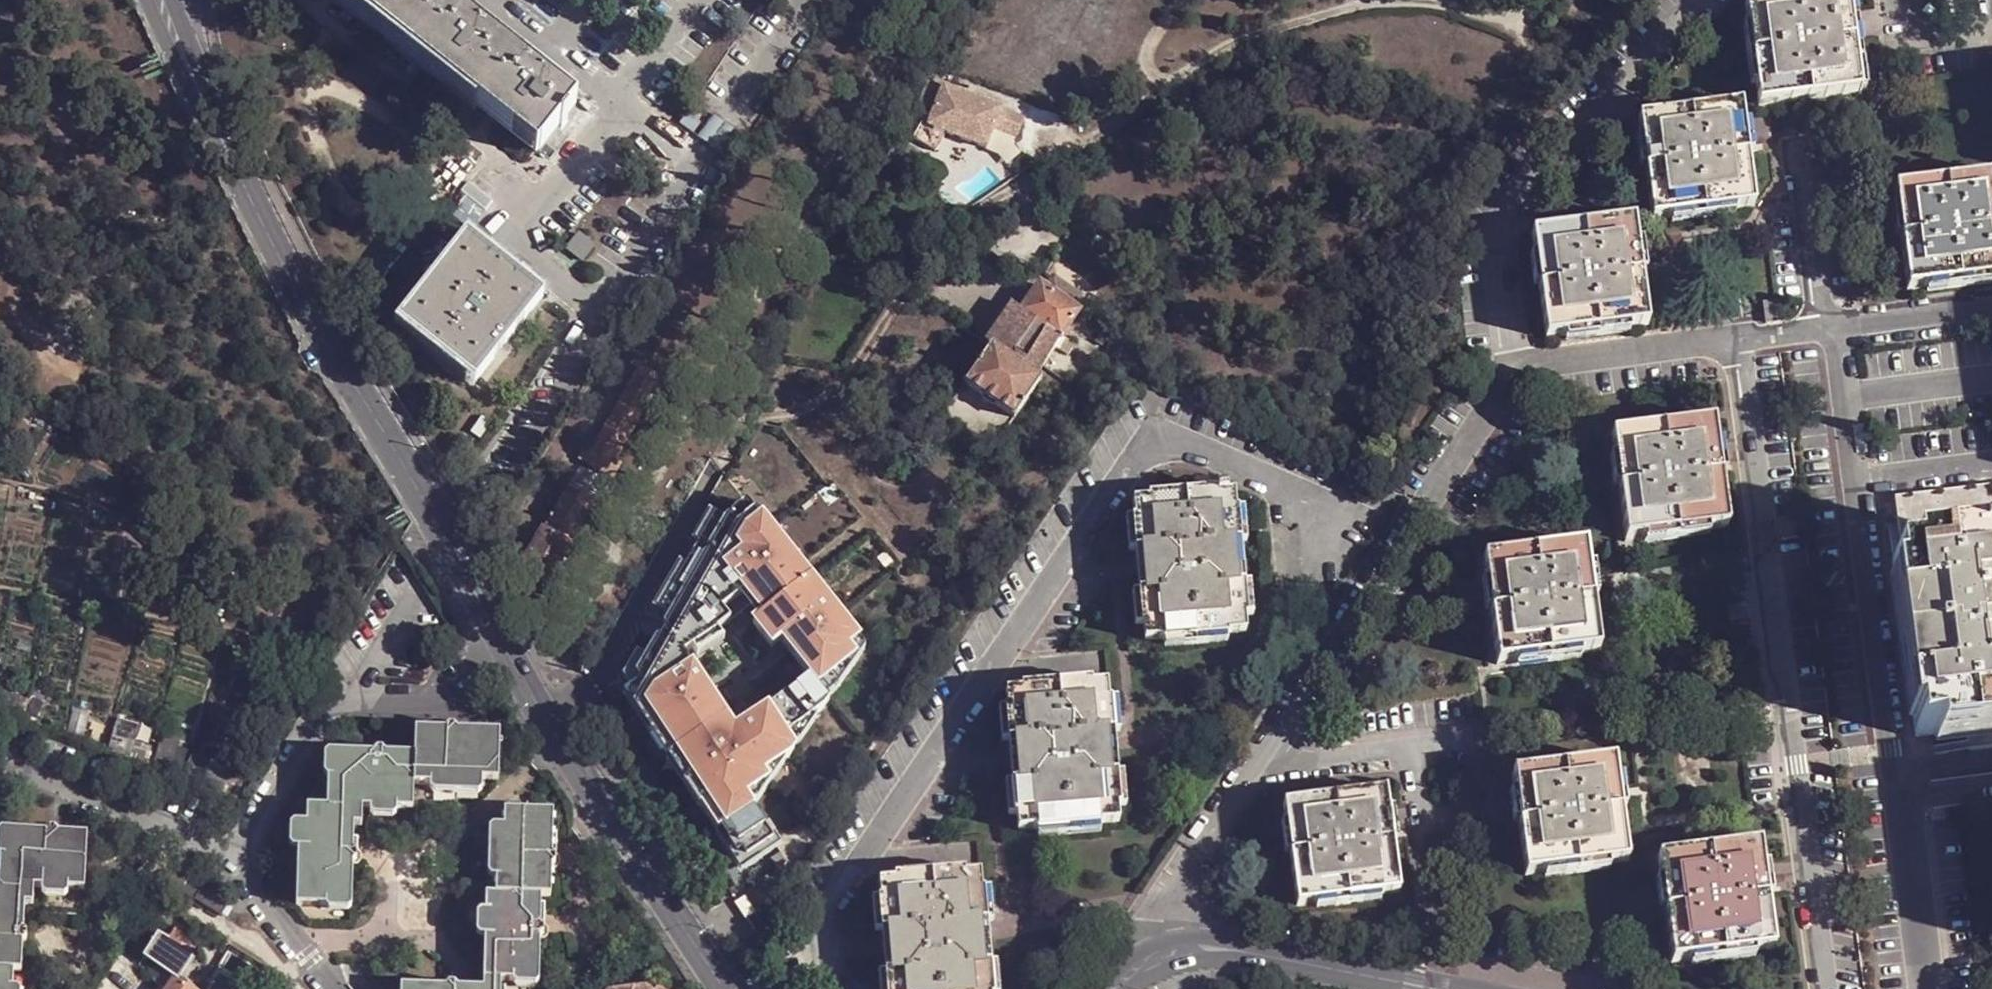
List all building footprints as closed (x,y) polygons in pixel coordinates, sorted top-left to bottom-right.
[(533,154),(536,152),(538,149),(477,99),(414,50),(351,0),(340,0),(533,154)] [(439,0),(352,0),(351,0),(414,50),(447,6),(439,0)] [(1862,97),(1849,0),(1803,0),(1740,9),(1754,111),(1862,97)] [(414,50),(477,99),(511,57),(447,6),(414,50)] [(511,57),(477,99),(538,149),(555,128),(561,120),(573,106),(511,57)] [(1028,123),(948,94),(931,131),(991,154),(998,133),(1021,142),(1028,123)] [(581,110),(574,104),(573,106),(561,120),(565,122),(559,130),(555,128),(538,149),(536,152),(544,158),(581,110)] [(1647,227),(1749,212),(1741,153),(1735,110),(1634,125),(1647,227)] [(697,141),(727,155),(739,131),(708,116),(697,141)] [(555,128),(559,130),(565,122),(561,120),(555,128)] [(1991,281),(1991,179),(1894,191),(1907,292),(1991,281)] [(1540,342),(1642,328),(1628,226),(1526,239),(1540,342)] [(565,250),(583,263),(596,246),(579,232),(565,250)] [(541,295),(529,285),(524,291),(475,251),(480,246),(480,244),(466,235),(403,315),(417,326),(421,321),(470,361),(465,365),(478,376),(541,295)] [(529,285),(530,284),(480,244),(480,246),(475,251),(524,291),(529,285)] [(1018,304),(991,342),(995,345),(1015,359),(1024,348),(1036,355),(1041,347),(1055,356),(1062,347),(1067,339),(1066,337),(1083,309),(1046,283),(1027,310),(1018,304)] [(1763,330),(1782,328),(1779,305),(1761,308),(1763,330)] [(421,321),(417,326),(465,365),(470,361),(421,321)] [(1075,344),(1067,339),(1062,347),(1069,352),(1075,344)] [(1018,418),(1045,379),(1042,376),(1015,359),(995,345),(969,385),(1018,418)] [(1041,347),(1036,355),(1049,364),(1055,356),(1041,347)] [(1042,376),(1049,364),(1036,355),(1024,348),(1015,359),(1042,376)] [(608,480),(663,380),(634,364),(579,464),(608,480)] [(995,451),(1018,418),(969,385),(945,417),(995,451)] [(1619,544),(1721,530),(1714,474),(1707,425),(1605,439),(1619,544)] [(571,544),(570,543),(594,501),(573,486),(548,529),(531,519),(522,532),(535,540),(534,541),(530,544),(529,549),(532,553),(524,566),(550,582),(571,544)] [(526,498),(515,490),(508,502),(519,511),(526,498)] [(1141,626),(1142,639),(1160,639),(1224,632),(1242,631),(1241,617),(1239,584),(1228,584),(1225,543),(1233,543),(1230,511),(1229,495),(1212,497),(1212,492),(1144,497),(1143,501),(1128,503),(1130,519),(1133,553),(1141,552),(1144,591),(1137,593),(1141,626)] [(1230,511),(1233,543),(1243,542),(1240,510),(1230,511)] [(719,525),(706,516),(610,687),(735,884),(778,853),(757,819),(864,658),(741,511),(719,525)] [(1133,553),(1130,519),(1120,519),(1123,553),(1133,553)] [(493,543),(504,526),(494,520),(487,533),(483,538),(492,544),(493,543)] [(1777,543),(1797,540),(1795,521),(1774,524),(1777,543)] [(1228,584),(1239,584),(1233,543),(1225,543),(1228,584)] [(1492,666),(1595,652),(1586,585),(1580,546),(1478,559),(1492,666)] [(1916,738),(1933,737),(1934,739),(1977,735),(1991,733),(1991,550),(1975,552),(1974,549),(1910,557),(1910,560),(1903,561),(1892,563),(1916,738)] [(1141,552),(1133,553),(1135,569),(1137,593),(1144,591),(1141,552)] [(1239,584),(1241,617),(1252,615),(1250,605),(1247,583),(1239,584)] [(1131,626),(1141,626),(1137,593),(1128,593),(1131,626)] [(1224,632),(1160,639),(1161,643),(1225,636),(1224,632)] [(1099,823),(1118,820),(1116,806),(1113,774),(1104,774),(1100,733),(1109,732),(1106,699),(1104,684),(1088,685),(1087,681),(1021,687),(1022,692),(1004,693),(1005,709),(1009,744),(1017,742),(1020,783),(1012,784),(1015,814),(1017,831),(1034,829),(1099,823)] [(1106,699),(1109,732),(1117,730),(1114,698),(1106,699)] [(1009,744),(1005,709),(997,710),(1000,745),(1009,744)] [(498,772),(500,723),(462,722),(461,717),(458,713),(449,713),(447,714),(446,721),(418,721),(418,741),(391,740),(391,736),(388,733),(379,733),(377,735),(376,740),(338,739),(337,765),(332,766),(333,796),(309,795),(309,812),(301,812),(300,839),(299,893),(330,894),(330,889),(357,890),(358,850),(363,851),(366,847),(366,841),(363,839),(359,839),(359,814),(366,813),(366,796),(375,796),(401,797),(418,797),(418,777),(434,777),(483,779),(483,771),(498,772)] [(1104,774),(1113,774),(1111,751),(1110,741),(1109,732),(1100,733),(1104,774)] [(330,745),(329,762),(332,766),(337,765),(338,739),(330,745)] [(1017,742),(1009,744),(1010,757),(1012,784),(1020,783),(1017,742)] [(1520,878),(1622,866),(1611,791),(1607,762),(1507,775),(1513,825),(1520,878)] [(1113,774),(1116,806),(1126,804),(1122,773),(1113,774)] [(478,787),(483,782),(483,779),(434,777),(432,781),(438,786),(478,787)] [(1015,814),(1012,784),(1003,785),(1007,816),(1015,814)] [(1299,908),(1403,894),(1398,860),(1388,790),(1285,803),(1299,908)] [(401,797),(375,796),(374,800),(379,805),(398,805),(400,803),(401,797)] [(497,805),(496,823),(491,824),(489,875),(488,891),(478,892),(478,908),(477,938),(476,983),(470,977),(465,977),(461,980),(462,985),(394,984),(394,988),(493,988),(494,978),(506,978),(505,973),(532,974),(534,933),(538,933),(541,930),(542,923),(538,919),(534,920),(535,893),(544,893),(545,866),(549,866),(553,863),(552,856),(549,853),(546,854),(547,806),(497,805)] [(489,875),(491,824),(485,823),(481,830),(479,872),(483,875),(489,875)] [(1099,823),(1034,829),(1034,833),(1100,826),(1099,823)] [(4,832),(3,849),(8,853),(12,853),(14,828),(11,827),(4,832)] [(14,828),(12,853),(8,853),(7,882),(0,882),(0,988),(10,988),(11,983),(11,967),(26,968),(30,899),(37,899),(37,883),(43,883),(70,884),(86,885),(89,831),(14,828)] [(1670,962),(1772,949),(1765,896),(1760,862),(1758,844),(1656,859),(1670,962)] [(990,965),(981,965),(977,924),(985,923),(982,890),(980,874),(963,876),(963,871),(894,879),(895,882),(879,884),(881,900),(884,934),(893,934),(897,974),(889,975),(891,988),(992,988),(990,965)] [(202,882),(189,874),(180,888),(221,913),(232,895),(204,880),(202,882)] [(70,884),(43,883),(41,885),(48,892),(66,892),(69,887),(70,884)] [(353,897),(358,893),(357,890),(330,889),(330,894),(333,897),(353,897)] [(982,890),(985,923),(994,922),(991,889),(982,890)] [(884,934),(881,900),(872,900),(874,935),(884,934)] [(468,934),(473,939),(477,938),(478,908),(474,909),(468,915),(468,934)] [(981,965),(990,965),(987,943),(986,931),(985,923),(977,924),(981,965)] [(176,927),(170,938),(159,930),(145,955),(168,969),(161,980),(171,986),(169,988),(198,988),(182,978),(204,945),(176,927)] [(893,934),(884,934),(885,946),(889,975),(897,974),(893,934)] [(992,988),(1002,988),(999,964),(990,965),(992,988)] [(505,973),(506,978),(509,982),(528,983),(532,978),(532,974),(505,973)] [(889,975),(881,976),(882,988),(891,988),(889,975)]
